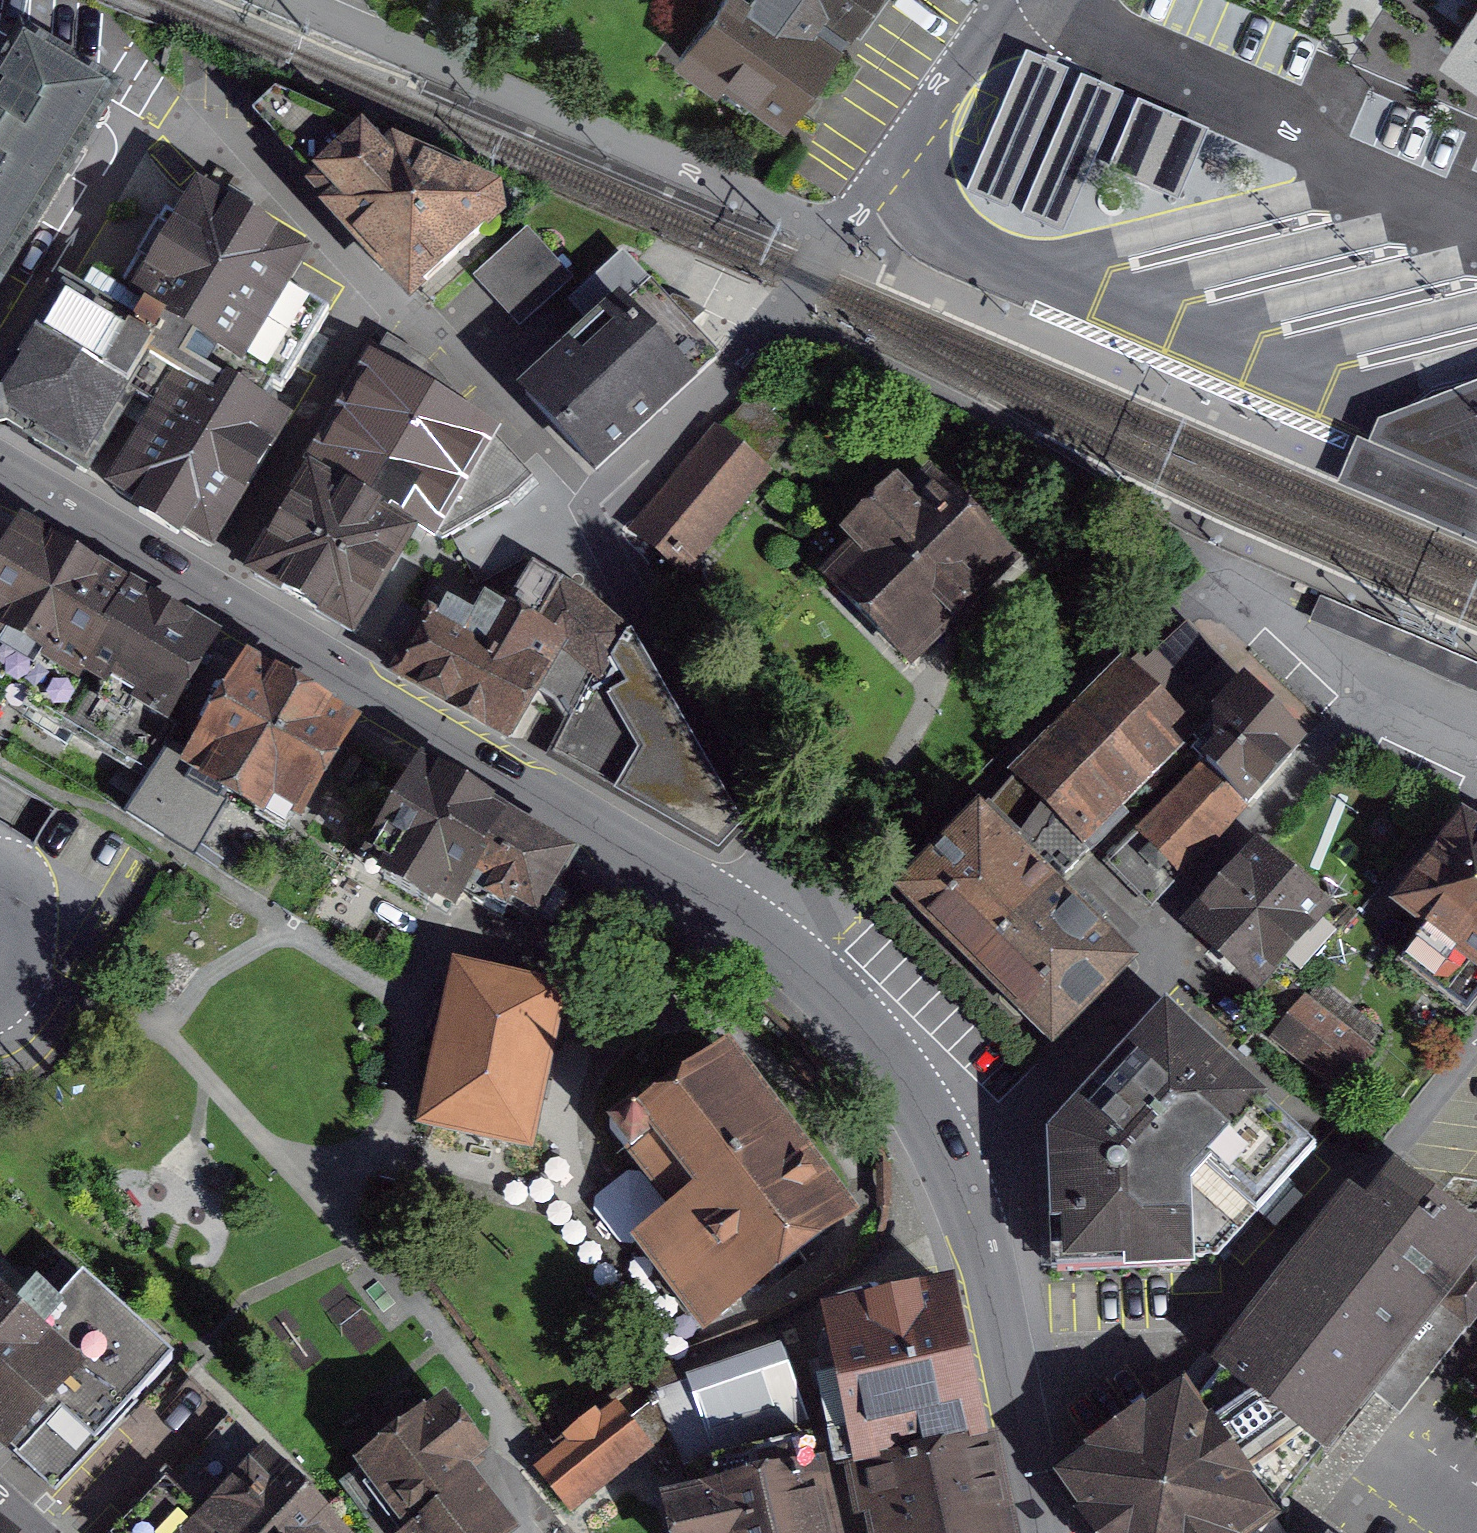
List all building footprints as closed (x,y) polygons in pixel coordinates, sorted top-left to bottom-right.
[(801,108),(878,0),(747,0),(714,46),(801,108)] [(105,97),(18,43),(0,73),(0,265),(105,97)] [(971,191),(1004,207),(1066,68),(1028,53),(971,191)] [(1023,212),(1060,229),(1120,96),(1082,79),(1023,212)] [(262,111),(413,283),(499,213),(500,191),(281,94),(262,111)] [(1109,167),(1178,196),(1207,129),(1138,100),(1109,167)] [(300,257),(202,198),(186,225),(170,215),(125,290),(142,300),(128,323),(166,345),(178,353),(192,361),(116,486),(220,548),(297,421),(226,378),(250,339),(300,257)] [(536,208),(483,258),(533,310),(586,260),(536,208)] [(87,471),(166,345),(128,323),(72,287),(0,401),(0,416),(87,471)] [(530,387),(597,460),(689,376),(622,303),(530,387)] [(371,369),(260,557),(366,618),(413,538),(476,430),(371,369)] [(1369,445),(1476,491),(1476,382),(1379,419),(1369,445)] [(756,470),(716,436),(639,527),(679,561),(756,470)] [(1336,482),(1476,542),(1476,491),(1369,445),(1355,439),(1336,482)] [(819,572),(902,662),(1008,566),(925,476),(819,572)] [(0,565),(0,635),(56,668),(38,699),(140,759),(211,640),(22,528),(0,565)] [(588,702),(565,744),(726,839),(738,822),(639,627),(496,541),(421,662),(519,722),(550,678),(588,702)] [(1309,622),(1476,695),(1476,663),(1321,596),(1309,622)] [(1307,746),(1187,625),(1142,670),(1218,747),(1118,846),(1161,890),(1260,793),(1307,746)] [(1309,728),(1335,704),(1289,655),(1264,679),(1309,728)] [(352,729),(254,668),(198,757),(194,763),(237,790),(293,824),(352,729)] [(1128,671),(1019,773),(1077,835),(1186,733),(1128,671)] [(125,811),(194,853),(237,790),(194,763),(198,757),(172,743),(125,811)] [(504,817),(425,771),(369,866),(448,912),(470,875),(504,817)] [(908,885),(983,961),(1070,875),(995,799),(952,842),(908,885)] [(1409,898),(1476,950),(1476,812),(1409,898)] [(539,915),(574,855),(504,817),(470,875),(539,915)] [(1191,927),(1250,982),(1320,907),(1261,853),(1191,927)] [(983,961),(1058,1037),(1145,952),(1070,875),(983,961)] [(525,1142),(559,989),(460,968),(427,1120),(525,1142)] [(1336,1080),(1361,1050),(1307,1006),(1283,1037),(1336,1080)] [(1055,1133),(1060,1265),(1214,1260),(1312,1148),(1164,1010),(1055,1133)] [(647,1248),(702,1319),(847,1210),(733,1060),(651,1122),(711,1200),(647,1248)] [(1297,1435),(1311,1446),(1476,1236),(1395,1173),(1367,1209),(1354,1198),(1217,1373),(1240,1391),(1297,1435)] [(858,1472),(985,1447),(955,1287),(828,1312),(858,1472)] [(53,1480),(159,1360),(77,1288),(36,1335),(0,1303),(0,1434),(53,1480)] [(682,1459),(804,1414),(789,1373),(781,1351),(659,1396),(682,1459)] [(1100,1532),(1249,1532),(1276,1514),(1248,1473),(1297,1435),(1240,1391),(1211,1418),(1186,1385),(1075,1462),(1058,1474),(1072,1494),(1100,1532)] [(408,1400),(351,1445),(423,1532),(507,1532),(512,1529),(408,1400)] [(540,1469),(573,1510),(654,1444),(621,1403),(540,1469)] [(805,1442),(697,1468),(702,1491),(671,1499),(679,1532),(827,1532),(805,1442)] [(870,1532),(1002,1532),(985,1447),(858,1472),(870,1532)] [(356,1529),(278,1452),(197,1532),(352,1532),(356,1529)]
